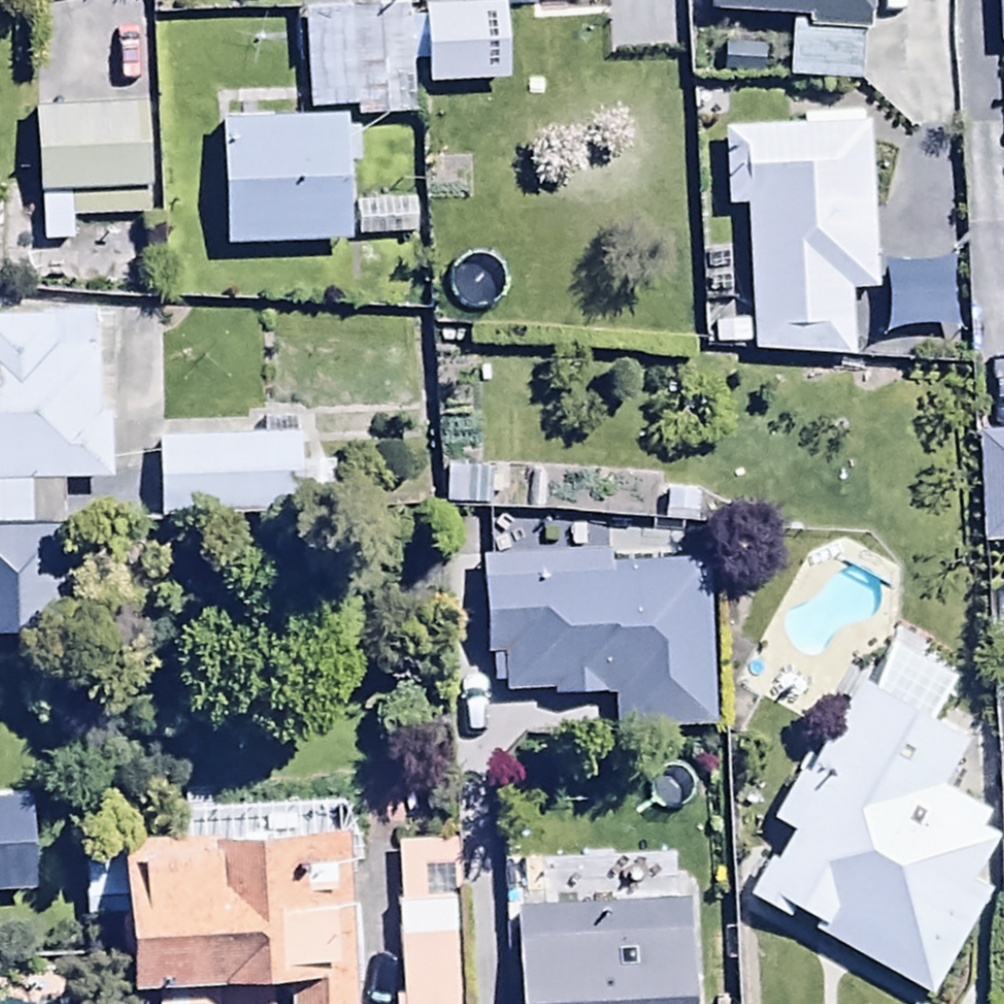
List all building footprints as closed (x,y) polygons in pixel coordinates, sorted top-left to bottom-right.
[(488,15),(548,14),(548,0),(487,0),(488,15)] [(710,25),(790,31),(786,90),(861,95),(864,44),(872,45),(875,0),(712,0),(710,25)] [(997,39),(1003,38),(1003,0),(994,0),(997,39)] [(308,17),(308,117),(356,117),(356,127),(417,127),(417,77),(425,77),(425,38),(407,38),(407,17),(308,17)] [(37,124),(43,253),(72,252),(71,231),(150,228),(145,119),(37,124)] [(801,136),(725,136),(726,222),(746,222),(747,369),(854,368),(854,304),(875,304),(873,119),(801,119),(801,136)] [(224,125),(228,258),(349,255),(347,178),(358,177),(357,132),(331,132),(331,123),(224,125)] [(357,206),(358,246),(410,244),(409,204),(357,206)] [(65,649),(63,542),(38,542),(37,495),(108,493),(105,325),(0,327),(0,650),(65,649)] [(158,448),(159,532),(301,531),(300,424),(261,424),(261,446),(158,448)] [(976,427),(982,539),(1003,538),(1003,426),(976,427)] [(490,438),(438,438),(438,513),(490,513),(490,438)] [(612,698),(613,738),(711,735),(706,582),(487,589),(489,660),(504,660),(505,702),(612,698)] [(976,894),(998,852),(979,842),(989,824),(941,798),(966,752),(857,693),(806,788),(793,781),(766,832),(790,845),(775,874),(769,871),(748,911),(789,934),(794,926),(817,938),(813,945),(925,1003),(936,1003),(990,902),(976,894)] [(353,812),(214,815),(213,793),(184,793),(185,820),(171,820),(172,853),(125,854),(128,1003),(357,1003),(353,812)] [(455,849),(395,851),(400,1003),(460,1003),(455,849)] [(518,915),(520,1003),(691,1003),(689,911),(518,915)]
